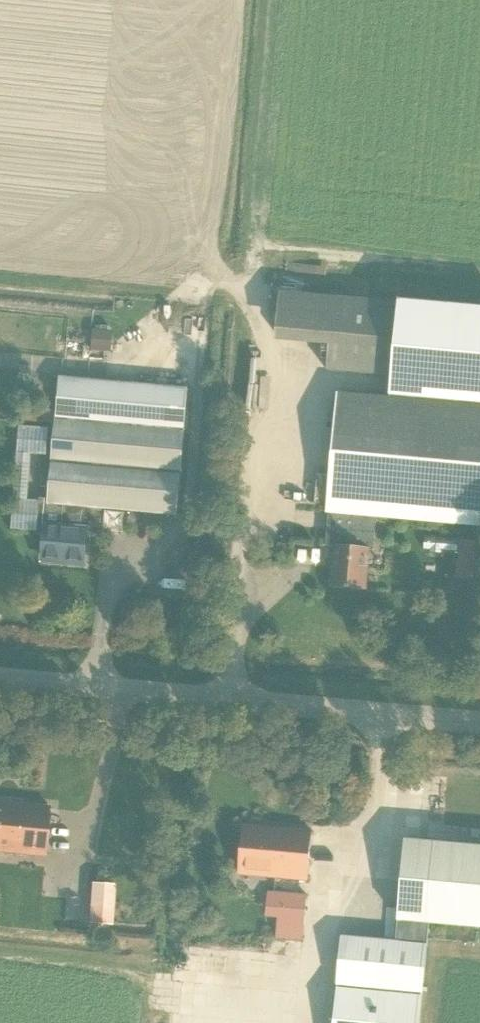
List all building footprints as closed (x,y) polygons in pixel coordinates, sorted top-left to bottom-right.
[(401,376),(408,302),(281,291),(277,340),(330,346),(328,370),(401,376)] [(408,302),(401,376),(399,399),(479,406),(479,309),(408,302)] [(92,349),(108,351),(110,330),(94,328),(92,349)] [(45,527),(43,559),(44,559),(60,560),(60,562),(84,565),(87,528),(87,520),(103,521),(104,509),(177,516),(189,389),(64,376),(60,375),(48,504),(47,504),(45,527)] [(367,590),(370,550),(375,551),(378,518),(479,527),(479,406),(399,399),(338,393),(328,513),(330,513),(327,546),(339,547),(337,568),(334,568),(332,586),(367,590)] [(290,498),(311,501),(313,491),(292,487),(290,498)] [(464,578),(479,579),(479,541),(468,540),(467,546),(464,578)] [(46,856),(51,806),(0,802),(0,852),(46,856)] [(241,874),(309,881),(314,830),(246,824),(241,874)] [(406,839),(397,940),(429,943),(431,923),(479,927),(479,846),(406,839)] [(91,922),(112,923),(115,886),(94,884),(91,922)] [(308,896),(269,892),(267,911),(280,912),(277,938),(304,940),(308,896)] [(429,943),(397,940),(343,935),(335,1022),(421,1022),(429,943)]
